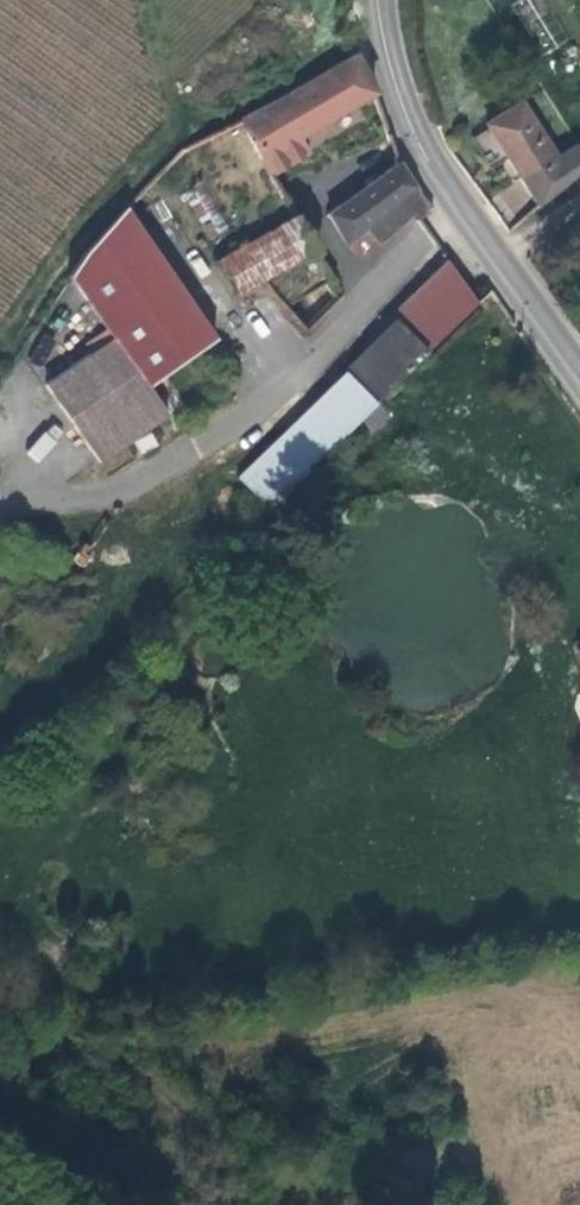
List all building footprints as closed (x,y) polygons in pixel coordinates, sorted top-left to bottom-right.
[(273,156),(375,94),(353,58),(284,101),(250,116),(273,156)] [(538,207),(579,171),(579,151),(575,143),(554,158),(519,102),(485,123),(538,207)] [(429,205),(400,164),(331,217),(346,243),(358,256),(379,238),(385,243),(429,205)] [(292,216),(218,260),(241,297),(314,253),(292,216)] [(370,409),(478,304),(449,263),(392,317),(395,320),(338,375),(370,409)] [(111,339),(42,384),(94,462),(104,456),(96,443),(132,418),(141,430),(163,415),(111,339)] [(232,480),(265,512),(293,485),(370,409),(338,375),(264,449),(232,480)] [(96,443),(104,456),(141,430),(132,418),(96,443)]
